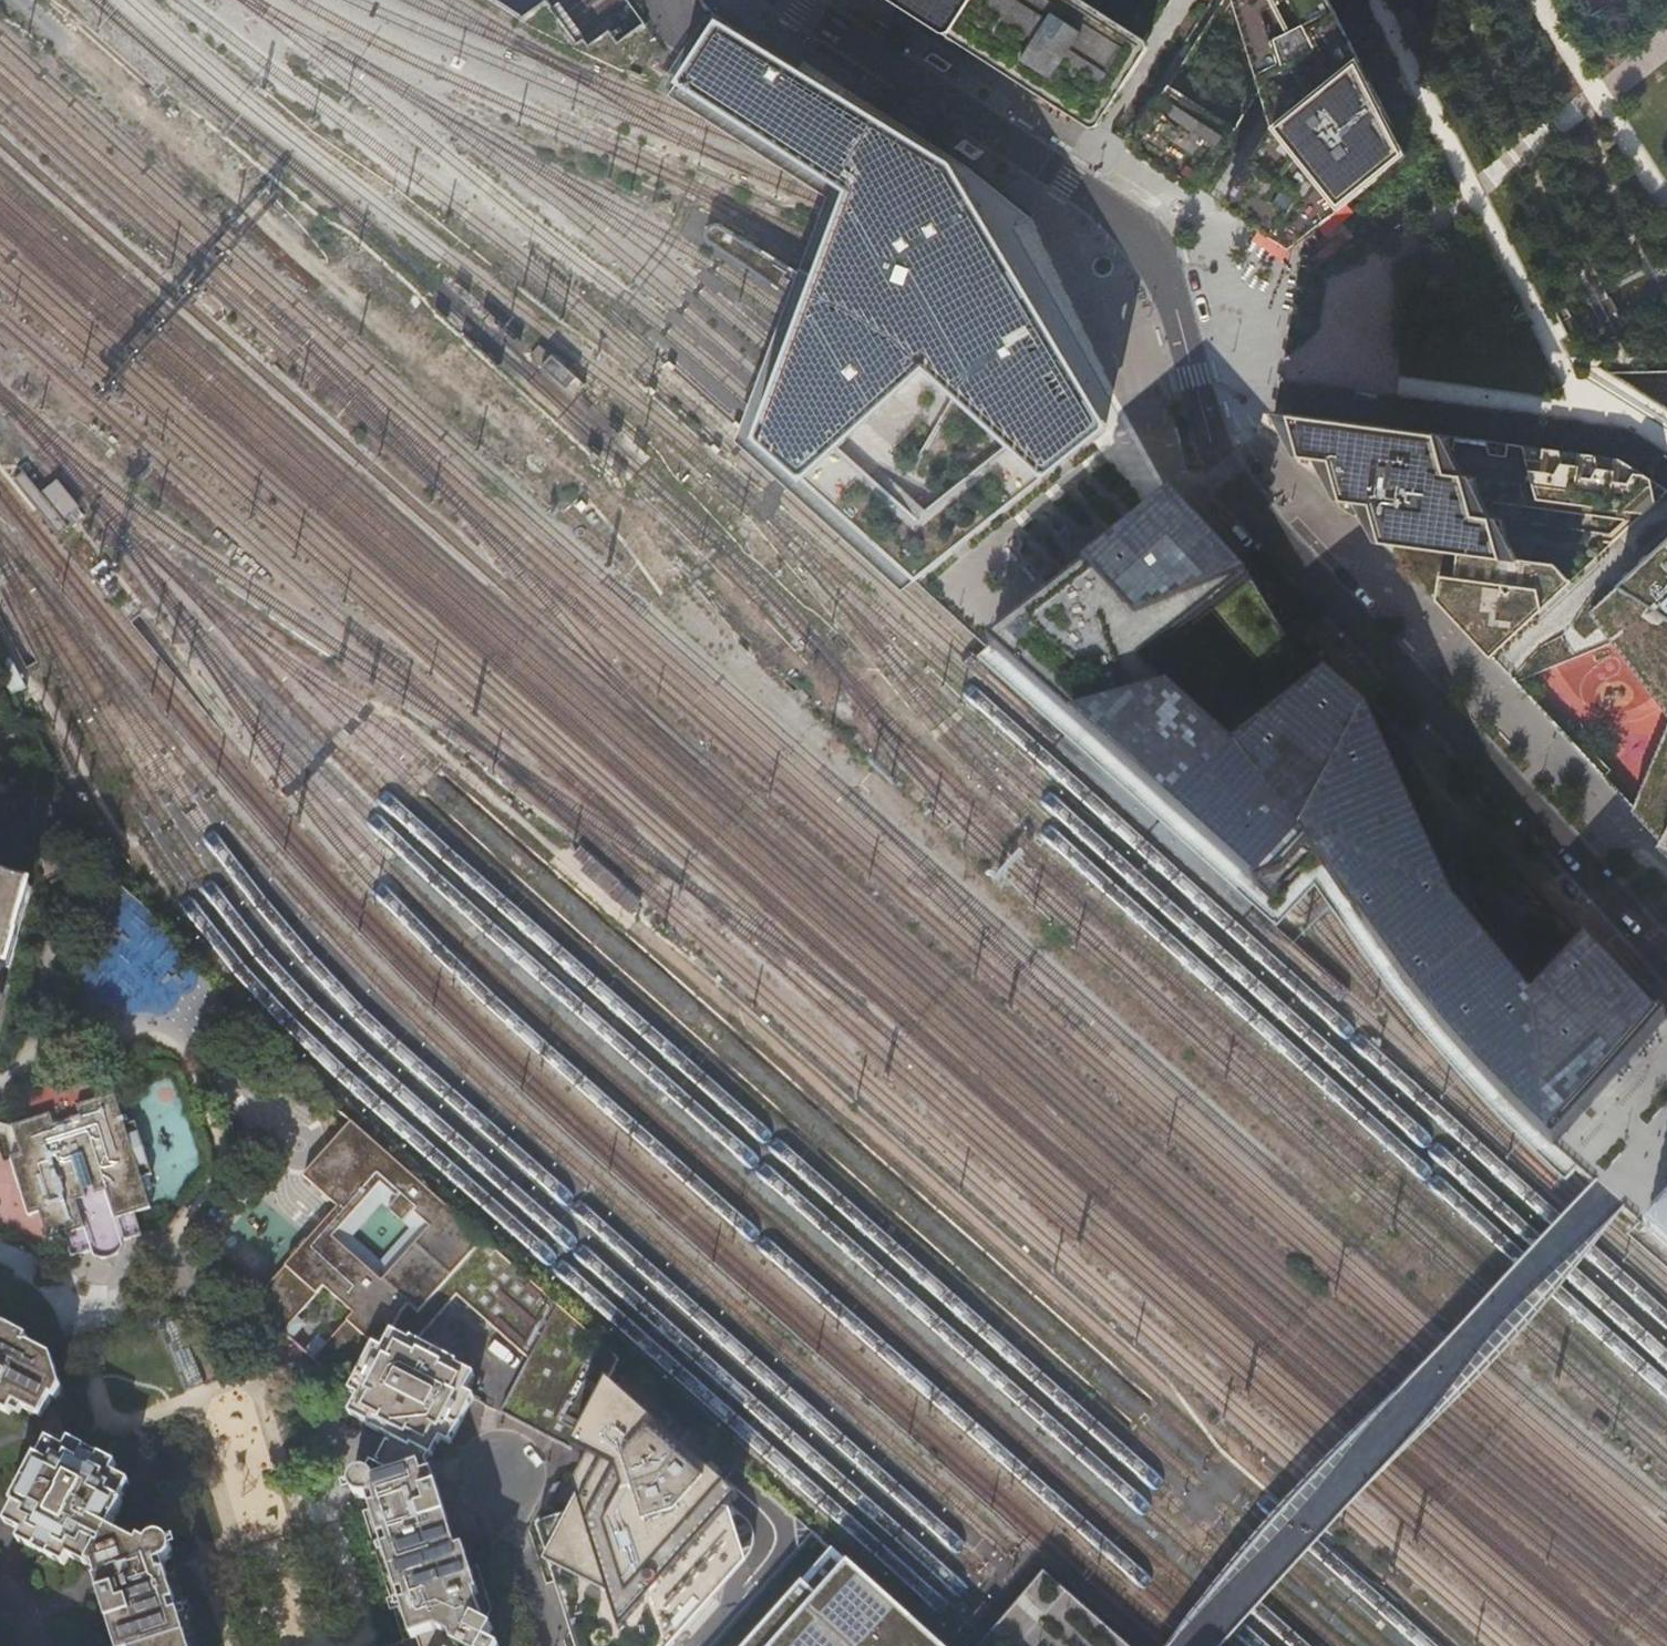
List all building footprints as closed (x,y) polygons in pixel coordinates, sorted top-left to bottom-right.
[(1093,121),(1144,40),(1083,0),(904,0),(944,25),(1093,121)] [(1144,40),(1170,0),(1083,0),(1144,40)] [(1162,94),(1230,139),(1262,89),(1236,0),(1223,0),(1162,94)] [(1291,249),(1351,200),(1407,154),(1365,71),(1328,0),(1236,0),(1262,89),(1274,127),(1224,206),(1291,249)] [(719,438),(800,509),(900,599),(1007,511),(1051,475),(1106,431),(1068,364),(994,233),(961,174),(835,93),(716,16),(660,110),(807,204),(719,438)] [(1198,189),(1230,139),(1162,94),(1130,146),(1161,165),(1198,189)] [(1491,658),(1572,582),(1555,564),(1502,559),(1492,518),(1474,516),(1471,501),(1636,522),(1666,493),(1666,489),(1619,459),(1274,412),(1273,418),(1272,423),(1383,541),(1395,543),(1406,545),(1403,563),(1491,658)] [(49,535),(58,527),(52,520),(30,492),(13,470),(3,478),(49,535)] [(69,507),(46,478),(30,492),(52,520),(69,507)] [(993,652),(1278,909),(1319,865),(1418,1003),(1470,1065),(1553,1148),(1666,1018),(1666,991),(1619,943),(1478,831),(1441,844),(1427,813),(1430,811),(1433,809),(1434,805),(1434,802),(1432,800),(1430,797),(1427,795),(1424,795),(1420,797),(1395,741),(1197,529),(1172,502),(993,652)] [(1589,612),(1666,715),(1666,539),(1589,612)] [(13,717),(17,724),(24,720),(20,713),(13,717)] [(1633,809),(1666,846),(1666,726),(1633,809)] [(18,974),(42,891),(0,879),(0,1037),(12,994),(7,993),(13,973),(18,974)] [(66,1084),(65,1084),(58,1081),(50,1080),(42,1081),(33,1086),(25,1094),(24,1098),(10,1102),(16,1122),(0,1127),(0,1128),(9,1155),(0,1158),(0,1164),(16,1217),(27,1213),(36,1241),(52,1236),(58,1258),(77,1252),(78,1254),(83,1257),(88,1259),(93,1259),(98,1259),(101,1257),(106,1254),(107,1252),(110,1247),(111,1241),(129,1235),(122,1214),(138,1209),(129,1178),(139,1175),(122,1122),(112,1126),(102,1095),(87,1100),(80,1080),(66,1084)] [(382,1349),(391,1331),(410,1341),(412,1337),(422,1343),(456,1294),(529,1360),(502,1413),(573,1448),(606,1383),(618,1359),(484,1241),(349,1122),(301,1176),(334,1207),(307,1239),(260,1295),(250,1306),(281,1332),(292,1341),(306,1326),(296,1317),(323,1288),(352,1314),(327,1344),(318,1337),(303,1351),(350,1391),(373,1345),(382,1349)] [(1644,1228),(1666,1248),(1666,1204),(1644,1228)] [(161,1329),(186,1388),(206,1379),(201,1369),(180,1321),(161,1329)] [(10,1413),(15,1403),(40,1416),(52,1395),(55,1397),(61,1388),(51,1357),(26,1344),(29,1339),(0,1324),(0,1408),(10,1413)] [(459,1361),(422,1343),(412,1337),(410,1341),(391,1331),(382,1349),(373,1345),(350,1391),(359,1395),(350,1413),(368,1422),(367,1426),(395,1440),(404,1440),(421,1448),(433,1456),(442,1438),(452,1443),(475,1397),(466,1392),(474,1376),(456,1366),(459,1361)] [(745,1560),(727,1511),(738,1499),(606,1383),(573,1448),(587,1456),(573,1483),(577,1495),(568,1514),(536,1523),(544,1547),(548,1547),(552,1560),(548,1561),(575,1645),(670,1645),(745,1560)] [(457,1551),(432,1473),(429,1473),(426,1463),(428,1459),(429,1456),(421,1448),(404,1440),(392,1443),(390,1449),(385,1460),(380,1470),(373,1467),(371,1473),(365,1472),(362,1473),(359,1474),(356,1476),(354,1478),(353,1481),(352,1484),(352,1487),(353,1490),(355,1493),(356,1494),(360,1497),(363,1497),(366,1497),(368,1497),(371,1508),(363,1510),(372,1540),(369,1540),(373,1553),(376,1552),(382,1573),(457,1551)] [(15,1505),(6,1523),(24,1533),(19,1541),(35,1550),(64,1565),(69,1557),(87,1566),(88,1565),(97,1548),(99,1549),(108,1531),(123,1504),(120,1502),(129,1484),(111,1475),(116,1466),(71,1443),(67,1451),(49,1442),(39,1460),(36,1459),(13,1504),(15,1505)] [(1637,1512),(1666,1476),(1666,1468),(1666,1467),(1633,1508),(1637,1512)] [(88,1565),(97,1570),(100,1580),(97,1581),(116,1641),(117,1645),(158,1645),(186,1637),(167,1575),(163,1563),(166,1562),(168,1561),(170,1558),(171,1556),(171,1550),(169,1546),(167,1543),(163,1540),(157,1540),(154,1541),(147,1546),(141,1542),(138,1547),(108,1531),(99,1549),(97,1548),(88,1565)] [(831,1548),(745,1645),(941,1645),(831,1548)] [(417,1638),(417,1637),(438,1630),(452,1637),(454,1644),(458,1645),(492,1645),(486,1643),(492,1629),(484,1625),(484,1623),(483,1625),(482,1624),(483,1622),(475,1594),(478,1593),(464,1549),(457,1551),(382,1573),(389,1594),(387,1595),(392,1609),(394,1609),(404,1641),(417,1638)] [(189,1645),(198,1645),(188,1613),(191,1613),(187,1601),(184,1602),(175,1573),(167,1575),(186,1637),(189,1645)] [(454,1644),(452,1637),(438,1630),(417,1637),(417,1638),(419,1645),(458,1645),(454,1644)] [(186,1637),(158,1645),(189,1645),(186,1637)]
